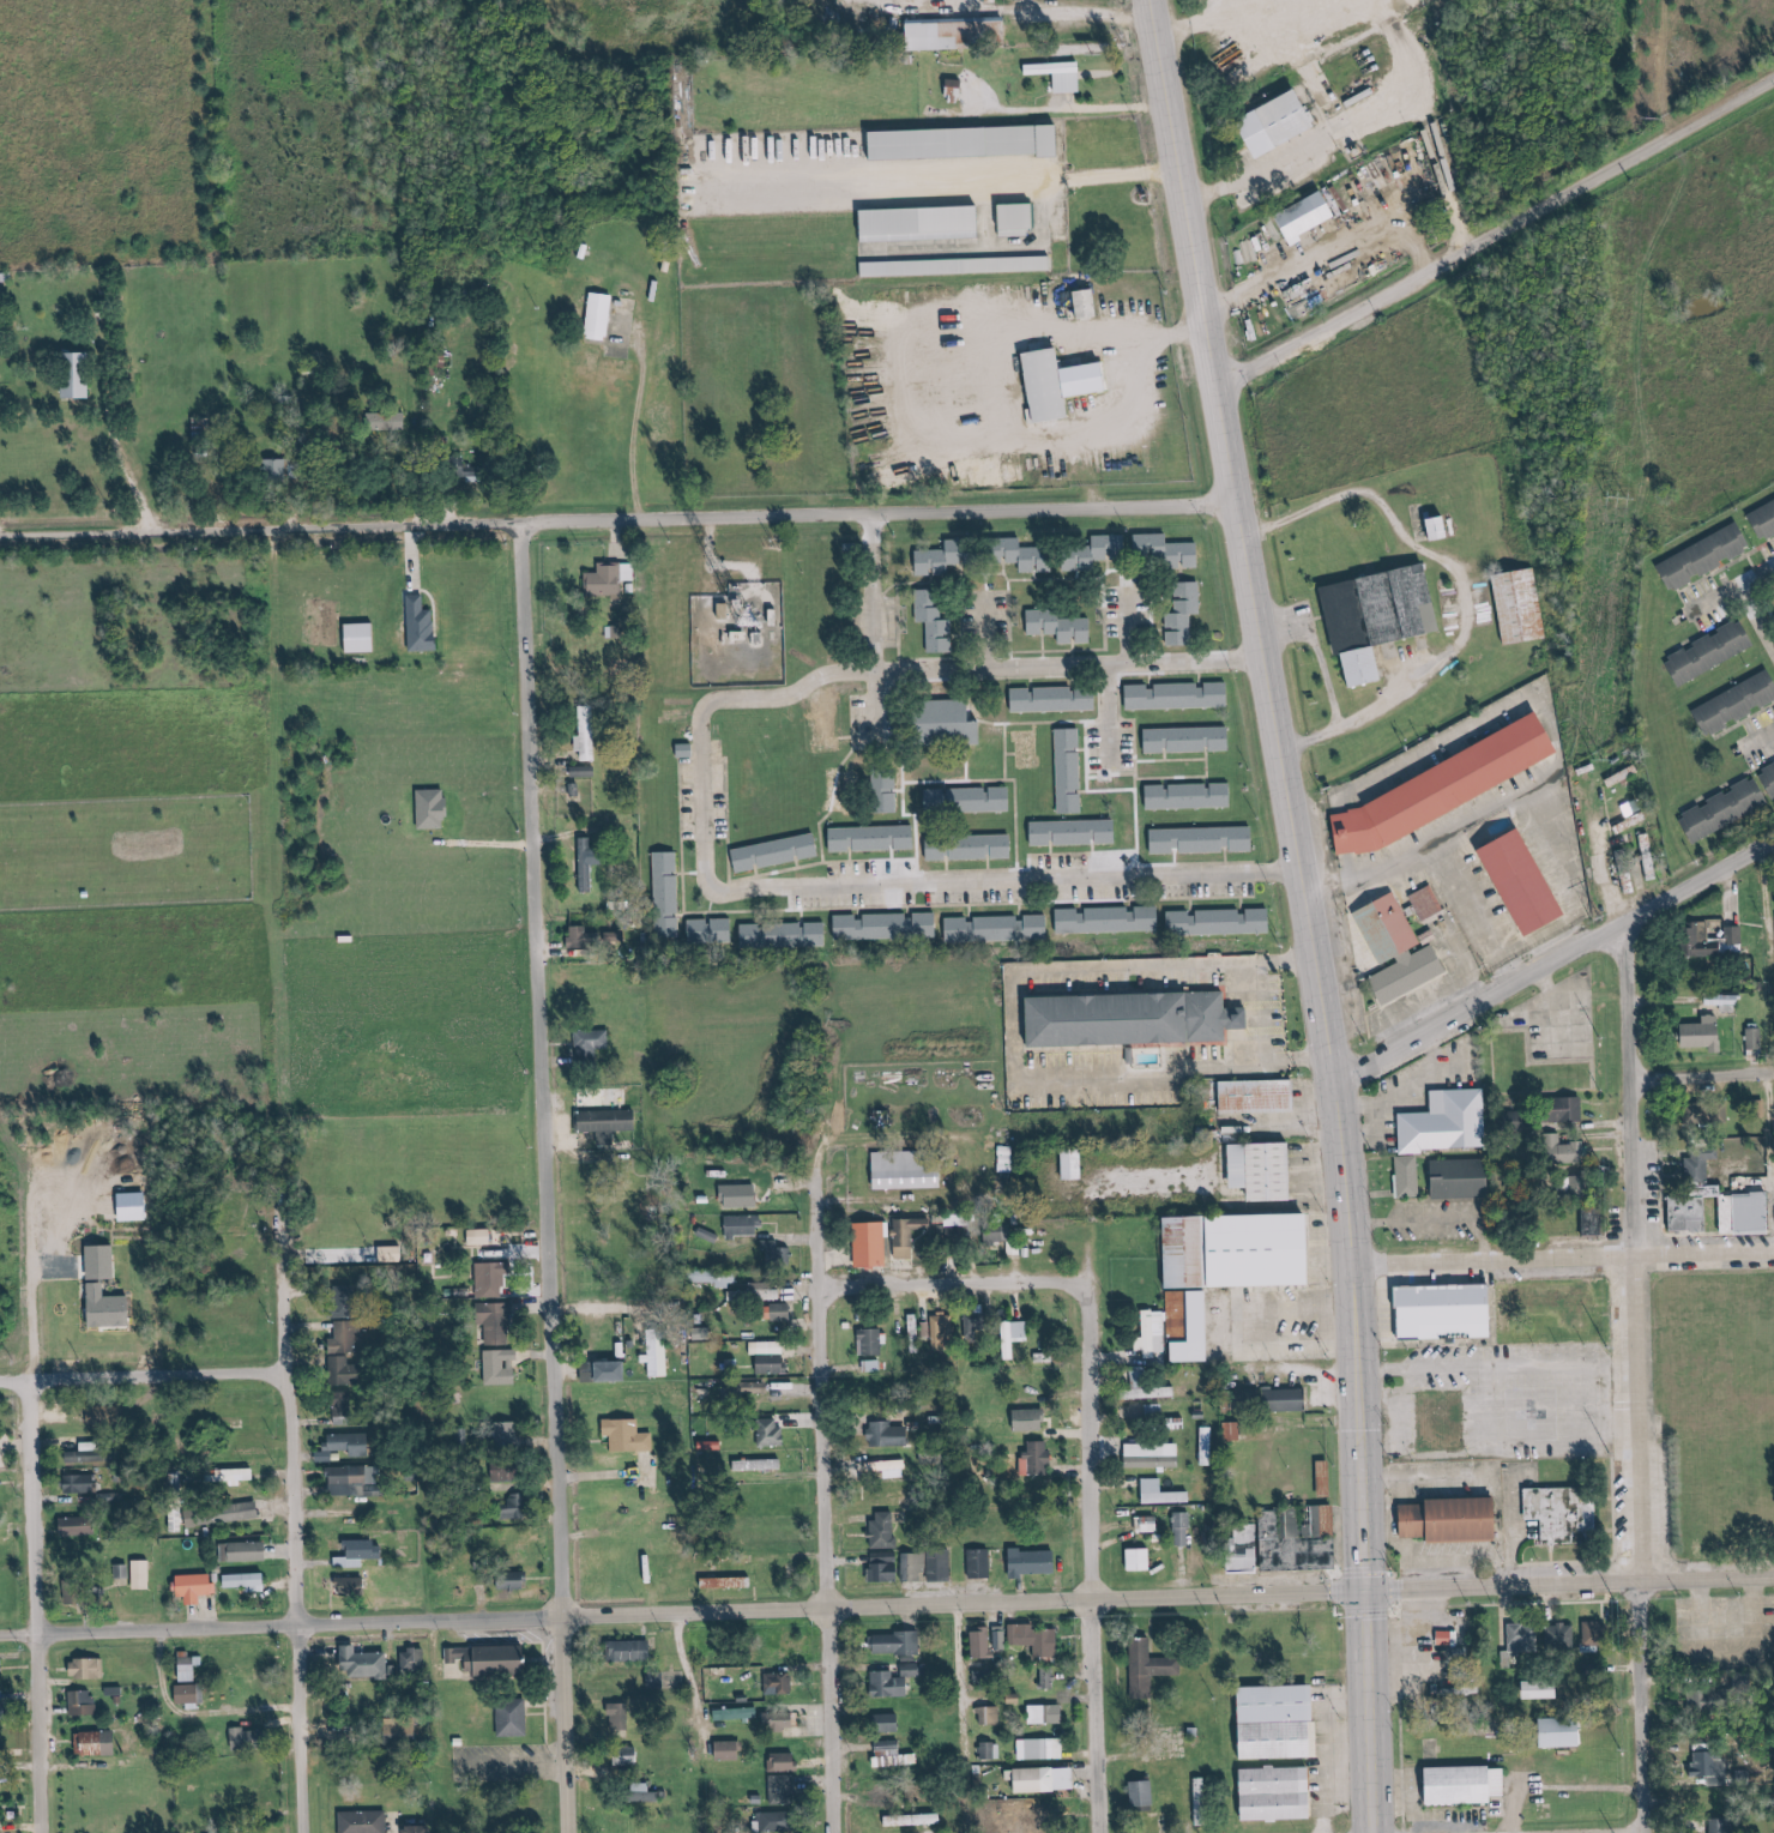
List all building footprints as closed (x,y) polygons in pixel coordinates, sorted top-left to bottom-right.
[(910,50),(1008,48),(1007,20),(910,22),(910,50)] [(1114,58),(1090,57),(1090,69),(1114,70),(1114,58)] [(1027,64),(1027,75),(1055,74),(1056,93),(1082,92),(1081,63),(1027,64)] [(961,104),(964,81),(952,80),(948,102),(961,104)] [(1268,102),(1290,139),(1326,119),(1304,82),(1268,102)] [(1245,119),(1269,157),(1290,145),(1267,108),(1245,119)] [(875,160),(1043,154),(1043,158),(1063,157),(1062,125),(874,132),(875,160)] [(1285,211),(1301,241),(1348,216),(1333,186),(1285,211)] [(998,237),(1036,236),(1035,204),(998,205),(998,237)] [(981,207),(864,210),(864,243),(904,242),(904,235),(927,234),(927,240),(982,238),(981,207)] [(863,276),(1052,272),(1051,257),(863,262),(863,276)] [(1077,292),(1080,319),(1100,317),(1098,290),(1077,292)] [(589,340),(611,341),(613,295),(591,294),(589,340)] [(1032,348),(1046,424),(1080,417),(1076,398),(1122,390),(1115,354),(1072,362),(1068,340),(1032,348)] [(92,353),(63,353),(63,399),(91,399),(92,353)] [(366,432),(408,431),(407,413),(365,414),(366,432)] [(288,479),(287,459),(266,460),(267,480),(288,479)] [(1770,537),(1773,535),(1773,504),(1757,513),(1770,537)] [(1430,518),(1432,540),(1455,538),(1452,516),(1430,518)] [(1665,563),(1678,587),(1761,545),(1748,520),(1665,563)] [(1137,535),(1138,551),(1156,550),(1157,569),(1185,567),(1185,568),(1202,567),(1201,542),(1170,544),(1169,533),(1137,535)] [(1095,536),(1095,546),(1063,548),(1065,573),(1098,570),(1097,561),(1129,559),(1128,534),(1095,536)] [(1024,548),(1024,538),(1002,539),(1002,562),(1023,562),(1023,572),(1054,572),(1054,547),(1024,548)] [(918,572),(966,572),(966,540),(948,540),(948,550),(918,550),(918,572)] [(1328,583),(1344,649),(1352,646),(1363,688),(1394,681),(1386,646),(1450,633),(1435,561),(1328,583)] [(600,573),(589,573),(588,594),(622,595),(623,563),(600,563),(600,573)] [(1533,567),(1489,575),(1500,645),(1545,637),(1533,567)] [(1203,614),(1202,581),(1180,582),(1181,600),(1178,600),(1178,613),(1168,613),(1168,629),(1169,629),(1169,646),(1193,645),(1192,615),(1203,614)] [(952,620),(943,620),(942,607),(936,607),(935,589),(917,590),(919,622),(928,622),(929,653),(953,652),(952,620)] [(410,652),(438,651),(437,610),(426,610),(426,595),(409,595),(410,652)] [(1061,643),(1094,643),(1093,618),(1062,619),(1061,610),(1028,611),(1028,635),(1060,634),(1061,643)] [(1673,659),(1689,687),(1763,645),(1748,619),(1673,659)] [(377,652),(376,624),(348,624),(349,653),(377,652)] [(1716,734),(1773,702),(1773,668),(1702,707),(1716,734)] [(1127,709),(1230,707),(1230,683),(1207,683),(1207,684),(1149,686),(1149,685),(1126,685),(1127,709)] [(1014,713),(1099,710),(1098,687),(1013,689),(1014,713)] [(984,744),(984,722),(972,721),(973,701),(920,699),(919,742),(984,744)] [(1344,814),(1350,851),(1396,848),(1569,746),(1545,705),(1376,798),(1376,807),(1344,814)] [(580,761),(597,760),(596,706),(578,706),(580,761)] [(1231,750),(1231,727),(1145,729),(1146,753),(1168,752),(1231,750)] [(1082,728),(1058,729),(1060,813),(1084,813),(1083,750),(1082,750),(1082,728)] [(681,745),(681,756),(694,756),(694,744),(681,745)] [(1760,774),(1773,799),(1773,766),(1760,774)] [(875,813),(900,812),(898,775),(874,776),(875,813)] [(1702,843),(1773,805),(1773,793),(1764,776),(1688,815),(1702,843)] [(1147,809),(1234,807),(1234,783),(1146,786),(1147,809)] [(1013,812),(1012,787),(949,789),(925,789),(926,814),(1013,812)] [(420,829),(449,828),(448,789),(419,790),(420,829)] [(1033,846),(1119,843),(1118,819),(1032,822),(1033,846)] [(896,850),(918,849),(917,826),(830,829),(831,851),(896,850)] [(1151,830),(1152,854),(1176,853),(1176,852),(1233,850),(1233,852),(1256,851),(1256,827),(1151,830)] [(1556,916),(1515,937),(1468,851),(1509,830),(1556,916)] [(822,857),(818,834),(733,848),(737,871),(822,857)] [(1645,881),(1658,879),(1653,834),(1640,835),(1645,881)] [(927,860),(951,860),(950,835),(926,835),(927,860)] [(1014,857),(1014,835),(953,836),(953,859),(1014,857)] [(580,838),(580,892),(594,892),(594,865),(601,865),(602,838),(580,838)] [(656,852),(657,938),(682,937),(682,916),(681,916),(680,873),(680,852),(656,852)] [(1422,894),(1434,918),(1455,906),(1442,882),(1422,894)] [(1364,911),(1390,961),(1436,943),(1402,890),(1364,911)] [(1134,908),(1080,909),(1058,909),(1058,933),(1162,930),(1161,906),(1134,907),(1134,908)] [(1195,911),(1168,912),(1169,936),(1274,933),(1273,909),(1243,910),(1195,911)] [(910,914),(858,916),(858,915),(835,916),(836,941),(940,937),(939,913),(910,914)] [(1051,939),(1050,915),(1027,915),(1027,917),(970,918),(946,918),(947,942),(1051,939)] [(691,920),(692,945),(735,943),(734,919),(691,920)] [(1690,922),(1692,957),(1752,953),(1751,919),(1690,922)] [(742,925),(743,950),(829,946),(828,922),(742,925)] [(593,926),(570,926),(571,950),(594,949),(593,926)] [(1377,976),(1392,1008),(1459,975),(1442,946),(1377,976)] [(1037,990),(1038,1050),(1237,1045),(1237,1026),(1256,1026),(1256,1003),(1236,1005),(1236,985),(1037,990)] [(1716,996),(1716,1005),(1749,1006),(1749,997),(1716,996)] [(1691,1023),(1692,1047),(1720,1045),(1720,1051),(1730,1051),(1728,1021),(1691,1023)] [(1757,1027),(1758,1055),(1773,1054),(1773,1026),(1757,1027)] [(1759,1028),(1748,1028),(1749,1050),(1760,1050),(1759,1028)] [(610,1049),(610,1029),(576,1030),(577,1061),(598,1060),(598,1049),(610,1049)] [(1286,1081),(1213,1084),(1213,1116),(1287,1114),(1286,1081)] [(1440,1087),(1441,1110),(1410,1111),(1411,1153),(1500,1150),(1496,1087),(1440,1087)] [(1584,1097),(1560,1097),(1560,1122),(1585,1122),(1584,1097)] [(1689,1104),(1689,1123),(1728,1124),(1729,1104),(1689,1104)] [(599,1132),(599,1145),(614,1145),(614,1131),(638,1130),(638,1110),(581,1111),(581,1133),(599,1132)] [(1585,1163),(1585,1142),(1563,1143),(1564,1164),(1585,1163)] [(1252,1202),(1295,1200),(1294,1143),(1232,1144),(1234,1189),(1252,1188),(1252,1202)] [(883,1151),(886,1189),(954,1184),(952,1146),(883,1151)] [(1015,1173),(1014,1147),(1000,1147),(1001,1173),(1015,1173)] [(1687,1180),(1710,1181),(1711,1149),(1688,1148),(1687,1180)] [(1085,1180),(1084,1152),(1065,1153),(1066,1180),(1085,1180)] [(1384,1193),(1381,1153),(1406,1152),(1408,1192),(1384,1193)] [(1419,1194),(1418,1154),(1467,1153),(1468,1193),(1419,1194)] [(1395,1156),(1396,1197),(1420,1196),(1419,1155),(1395,1156)] [(1591,1173),(1574,1173),(1574,1194),(1591,1194),(1591,1173)] [(1772,1232),(1771,1193),(1724,1194),(1724,1184),(1690,1184),(1690,1195),(1672,1196),(1673,1232),(1709,1231),(1708,1197),(1722,1197),(1722,1233),(1772,1232)] [(759,1207),(758,1185),(722,1186),(722,1208),(759,1207)] [(1386,1198),(1387,1237),(1473,1235),(1472,1195),(1386,1198)] [(1582,1237),(1604,1236),(1603,1207),(1581,1207),(1582,1237)] [(1169,1288),(1315,1285),(1314,1214),(1211,1216),(1167,1217),(1169,1288)] [(727,1217),(728,1237),(761,1236),(760,1216),(727,1217)] [(932,1218),(895,1219),(896,1260),(918,1259),(917,1230),(933,1229),(932,1218)] [(859,1268),(889,1267),(888,1222),(857,1223),(859,1268)] [(471,1245),(509,1244),(509,1228),(470,1229),(471,1245)] [(760,1242),(759,1250),(767,1250),(767,1265),(785,1266),(786,1243),(760,1242)] [(116,1245),(88,1247),(89,1280),(117,1279),(116,1245)] [(403,1247),(381,1247),(382,1263),(404,1262),(403,1247)] [(477,1298),(504,1298),(505,1272),(512,1272),(512,1262),(477,1262),(477,1298)] [(718,1283),(718,1286),(737,1287),(738,1272),(696,1271),(695,1282),(718,1283)] [(91,1327),(133,1326),(132,1296),(106,1297),(106,1283),(90,1283),(91,1327)] [(1485,1284),(1388,1286),(1389,1308),(1392,1308),(1393,1340),(1486,1338),(1485,1284)] [(1209,1291),(1166,1292),(1167,1342),(1172,1342),(1173,1362),(1210,1362),(1209,1291)] [(486,1345),(512,1344),(511,1303),(480,1304),(481,1321),(486,1321),(486,1345)] [(792,1320),(791,1304),(772,1304),(773,1321),(792,1320)] [(1142,1311),(1143,1338),(1136,1338),(1136,1351),(1144,1351),(1144,1356),(1165,1356),(1164,1311),(1142,1311)] [(922,1336),(931,1336),(931,1350),(944,1349),(944,1341),(954,1340),(953,1314),(931,1314),(931,1322),(921,1323),(922,1336)] [(986,1333),(988,1316),(967,1314),(966,1331),(986,1333)] [(1027,1322),(1003,1323),(1005,1360),(1015,1359),(1015,1342),(1028,1342),(1027,1322)] [(335,1339),(331,1339),(330,1353),(359,1354),(360,1324),(336,1323),(335,1339)] [(881,1329),(859,1329),(860,1356),(882,1355),(881,1329)] [(652,1363),(653,1377),(669,1376),(669,1358),(662,1359),(661,1338),(648,1338),(649,1363),(652,1363)] [(751,1342),(751,1355),(785,1354),(784,1342),(751,1342)] [(484,1351),(486,1385),(516,1384),(515,1360),(519,1360),(519,1350),(484,1351)] [(786,1374),(785,1355),(757,1356),(758,1375),(786,1374)] [(360,1357),(331,1356),(330,1385),(359,1386),(360,1357)] [(630,1381),(629,1362),(584,1363),(584,1382),(630,1381)] [(769,1381),(726,1382),(726,1396),(769,1395),(769,1381)] [(1176,1397),(1175,1388),(1132,1390),(1132,1399),(1176,1397)] [(1266,1389),(1266,1411),(1309,1412),(1310,1390),(1266,1389)] [(335,1425),(355,1425),(357,1392),(336,1392),(335,1425)] [(89,1407),(90,1424),(102,1423),(102,1429),(124,1428),(123,1406),(89,1407)] [(1017,1431),(1047,1431),(1047,1410),(1017,1410),(1017,1431)] [(655,1433),(641,1433),(641,1419),(605,1420),(605,1437),(612,1437),(613,1452),(656,1451),(655,1433)] [(761,1419),(760,1446),(787,1446),(787,1428),(779,1427),(779,1420),(761,1419)] [(497,1423),(497,1444),(521,1444),(521,1422),(497,1423)] [(871,1447),(911,1447),(910,1427),(892,1427),(892,1422),(870,1422),(871,1447)] [(1224,1423),(1224,1441),(1240,1440),(1240,1422),(1224,1423)] [(318,1462),(334,1461),(334,1452),(352,1451),(353,1457),(372,1457),(371,1434),(327,1435),(327,1451),(318,1452),(318,1462)] [(1025,1475),(1048,1475),(1048,1465),(1053,1465),(1054,1442),(1026,1441),(1025,1475)] [(1127,1468),(1180,1467),(1180,1443),(1126,1445),(1127,1468)] [(67,1462),(98,1463),(99,1453),(67,1452),(67,1462)] [(736,1471),(784,1470),(784,1459),(736,1461),(736,1471)] [(867,1462),(868,1472),(908,1471),(907,1460),(867,1462)] [(368,1466),(330,1467),(330,1495),(369,1495),(368,1466)] [(255,1469),(207,1470),(208,1485),(244,1484),(244,1481),(256,1481),(255,1469)] [(97,1474),(66,1475),(66,1494),(98,1493),(97,1474)] [(1192,1492),(1163,1493),(1162,1478),(1143,1479),(1144,1504),(1192,1503),(1192,1492)] [(1527,1489),(1528,1521),(1544,1520),(1545,1544),(1600,1543),(1598,1487),(1527,1489)] [(1410,1502),(1411,1538),(1437,1537),(1438,1546),(1504,1544),(1502,1494),(1437,1496),(1438,1502),(1410,1502)] [(506,1522),(522,1516),(515,1497),(499,1503),(506,1522)] [(217,1524),(261,1518),(259,1502),(215,1508),(217,1524)] [(1233,1573),(1336,1569),(1335,1537),(1336,1537),(1335,1507),(1261,1509),(1261,1524),(1231,1526),(1233,1573)] [(899,1549),(898,1512),(872,1512),(873,1550),(899,1549)] [(1191,1512),(1174,1512),(1175,1547),(1192,1547),(1191,1512)] [(172,1533),(184,1532),(183,1513),(171,1513),(172,1533)] [(1159,1516),(1136,1517),(1137,1533),(1160,1532),(1159,1516)] [(63,1537),(98,1535),(97,1517),(63,1518),(63,1537)] [(384,1559),(384,1542),(351,1542),(351,1558),(336,1558),(336,1567),(364,1567),(364,1559),(384,1559)] [(221,1544),(221,1563),(269,1562),(268,1543),(221,1544)] [(1011,1576),(1058,1575),(1058,1550),(1022,1551),(1022,1548),(1010,1549),(1011,1576)] [(1130,1572),(1153,1571),(1152,1549),(1130,1550),(1130,1572)] [(991,1579),(992,1550),(969,1550),(968,1578),(991,1579)] [(951,1552),(928,1552),(929,1582),(952,1581),(951,1552)] [(900,1554),(900,1553),(871,1553),(871,1582),(927,1581),(927,1554),(900,1554)] [(134,1590),(151,1589),(150,1560),(133,1561),(134,1590)] [(189,1605),(203,1605),(203,1595),(216,1595),(216,1574),(179,1576),(180,1598),(188,1597),(189,1605)] [(267,1588),(267,1574),(226,1575),(227,1588),(250,1588),(250,1589),(267,1588)] [(526,1574),(500,1575),(501,1590),(527,1589),(526,1574)] [(703,1589),(749,1587),(749,1577),(703,1579),(703,1589)] [(366,1579),(341,1578),(341,1594),(366,1594),(366,1579)] [(1610,1622),(1584,1622),(1584,1652),(1600,1651),(1600,1646),(1610,1646),(1610,1622)] [(1059,1658),(1060,1630),(1036,1630),(1036,1625),(1010,1624),(1009,1646),(1035,1646),(1035,1657),(1059,1658)] [(1510,1651),(1540,1652),(1540,1625),(1510,1625),(1510,1651)] [(1577,1649),(1576,1625),(1549,1625),(1549,1649),(1577,1649)] [(1447,1628),(1448,1648),(1468,1647),(1468,1628),(1447,1628)] [(973,1630),(974,1659),(993,1659),(992,1629),(973,1630)] [(1007,1631),(995,1632),(996,1650),(1007,1649),(1007,1631)] [(1454,1631),(1439,1631),(1439,1645),(1454,1645),(1454,1631)] [(919,1632),(876,1634),(876,1656),(920,1654),(919,1632)] [(1132,1639),(1131,1699),(1153,1699),(1154,1675),(1181,1675),(1182,1659),(1152,1658),(1153,1640),(1132,1639)] [(654,1641),(611,1641),(611,1662),(654,1661),(654,1641)] [(434,1650),(435,1664),(454,1664),(454,1677),(519,1676),(519,1642),(461,1642),(461,1650),(434,1650)] [(357,1646),(343,1646),(342,1677),(389,1678),(390,1653),(357,1652),(357,1646)] [(426,1672),(426,1650),(403,1650),(403,1672),(426,1672)] [(182,1682),(197,1682),(198,1659),(182,1658),(182,1682)] [(73,1679),(105,1679),(105,1659),(72,1660),(73,1679)] [(873,1673),(873,1698),(911,1696),(910,1678),(921,1678),(920,1665),(903,1665),(903,1672),(873,1673)] [(765,1673),(765,1695),(795,1694),(794,1672),(765,1673)] [(1055,1690),(1055,1672),(1041,1672),(1041,1690),(1055,1690)] [(650,1687),(665,1687),(665,1673),(649,1673),(650,1687)] [(1526,1682),(1526,1700),(1561,1698),(1561,1680),(1526,1682)] [(178,1704),(187,1704),(188,1710),(203,1709),(202,1684),(178,1685),(178,1704)] [(1246,1760),(1320,1758),(1318,1685),(1244,1688),(1246,1760)] [(1690,1707),(1708,1707),(1708,1685),(1691,1685),(1690,1707)] [(71,1716),(96,1715),(95,1691),(71,1691),(71,1716)] [(529,1737),(528,1701),(498,1702),(499,1738),(529,1737)] [(610,1704),(611,1731),(638,1730),(637,1703),(610,1704)] [(1029,1724),(1064,1723),(1063,1705),(1028,1706),(1029,1724)] [(1001,1707),(978,1707),(979,1726),(1001,1725),(1001,1707)] [(759,1720),(759,1708),(716,1710),(717,1721),(759,1720)] [(763,1712),(763,1731),(796,1732),(796,1713),(763,1712)] [(874,1715),(875,1733),(902,1732),(901,1714),(874,1715)] [(1544,1748),(1586,1747),(1585,1718),(1543,1719),(1544,1748)] [(231,1731),(235,1751),(267,1744),(262,1724),(231,1731)] [(77,1732),(77,1756),(118,1756),(118,1731),(77,1732)] [(1062,1739),(1020,1740),(1020,1760),(1062,1759),(1062,1739)] [(742,1742),(717,1741),(717,1760),(741,1761),(742,1742)] [(877,1767),(920,1765),(919,1754),(902,1755),(901,1741),(875,1742),(877,1767)] [(980,1759),(1000,1759),(1000,1743),(980,1743),(980,1759)] [(639,1767),(639,1750),(616,1750),(616,1766),(639,1767)] [(1692,1752),(1693,1781),(1722,1780),(1722,1751),(1692,1752)] [(801,1771),(800,1754),(769,1754),(770,1771),(801,1771)] [(1496,1804),(1495,1797),(1509,1796),(1508,1766),(1430,1769),(1431,1806),(1496,1804)] [(1017,1793),(1075,1791),(1074,1767),(1016,1769),(1017,1793)] [(1243,1821),(1315,1820),(1315,1769),(1243,1770),(1243,1821)] [(770,1806),(795,1805),(794,1775),(770,1776),(770,1806)] [(1196,1825),(1206,1825),(1205,1779),(1195,1779),(1196,1825)] [(1131,1782),(1132,1807),(1156,1807),(1156,1782),(1131,1782)] [(340,1812),(341,1832),(388,1832),(387,1811),(340,1812)] [(795,1812),(757,1813),(757,1832),(795,1832),(795,1812)] [(886,1816),(886,1826),(943,1825),(943,1814),(886,1816)] [(1731,1820),(1706,1820),(1706,1832),(1732,1832),(1731,1820)]
